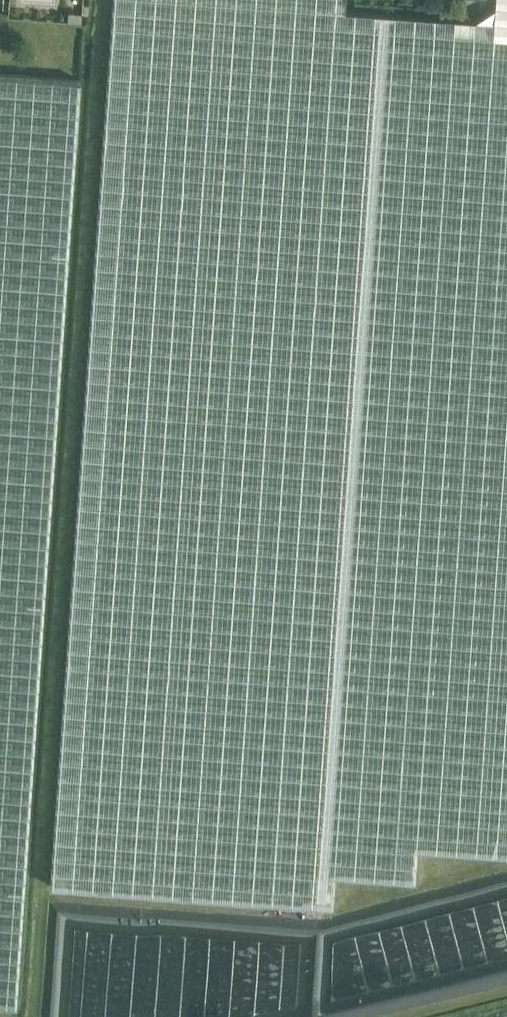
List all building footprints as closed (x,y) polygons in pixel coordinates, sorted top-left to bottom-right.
[(93,319),(50,881),(331,905),(334,874),(413,880),(415,848),(506,854),(506,0),(494,0),(493,17),(343,6),(343,0),(113,0),(93,319)] [(15,1004),(79,78),(0,73),(0,1003),(15,1004)]
